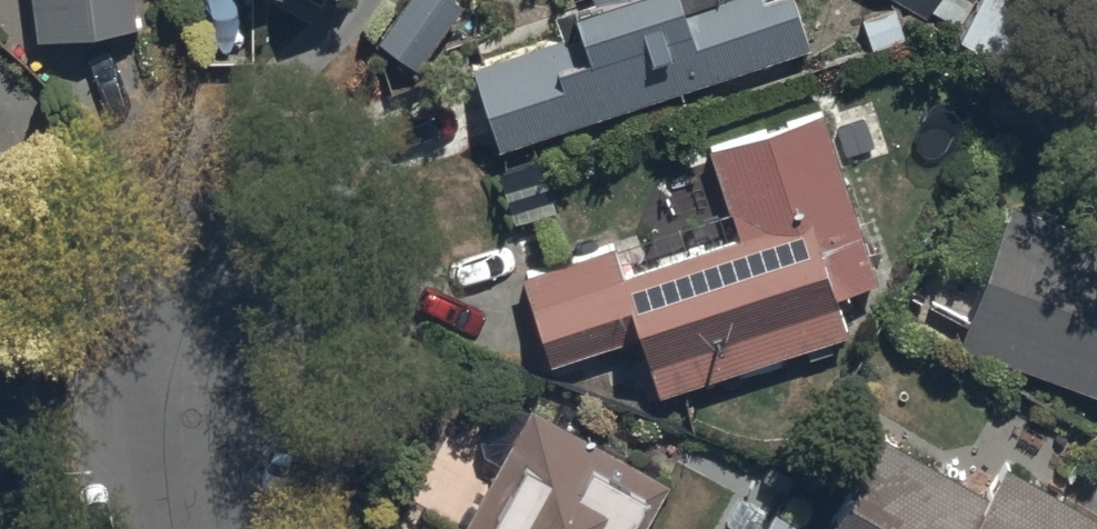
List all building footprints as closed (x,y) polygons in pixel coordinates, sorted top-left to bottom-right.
[(30,35),(122,24),(119,0),(26,0),(30,35)] [(284,10),(291,0),(268,0),(284,10)] [(332,13),(341,0),(313,0),(332,13)] [(448,0),(400,0),(370,43),(418,77),(465,12),(448,0)] [(575,30),(470,64),(483,112),(494,147),(807,47),(795,11),(691,44),(677,0),(594,0),(596,5),(569,13),(575,30)] [(938,7),(964,22),(977,0),(886,0),(928,24),(938,7)] [(963,48),(1027,80),(1067,0),(987,0),(963,48)] [(820,109),(710,147),(741,239),(618,281),(606,246),(520,276),(548,360),(640,329),(662,395),(853,330),(840,294),(879,281),(820,109)] [(965,359),(1096,406),(1096,242),(1005,209),(997,231),(968,221),(950,272),(991,286),(965,359)] [(531,412),(470,528),(642,528),(665,488),(531,412)] [(1000,465),(984,497),(880,444),(831,528),(1096,528),(1096,526),(1000,465)]
